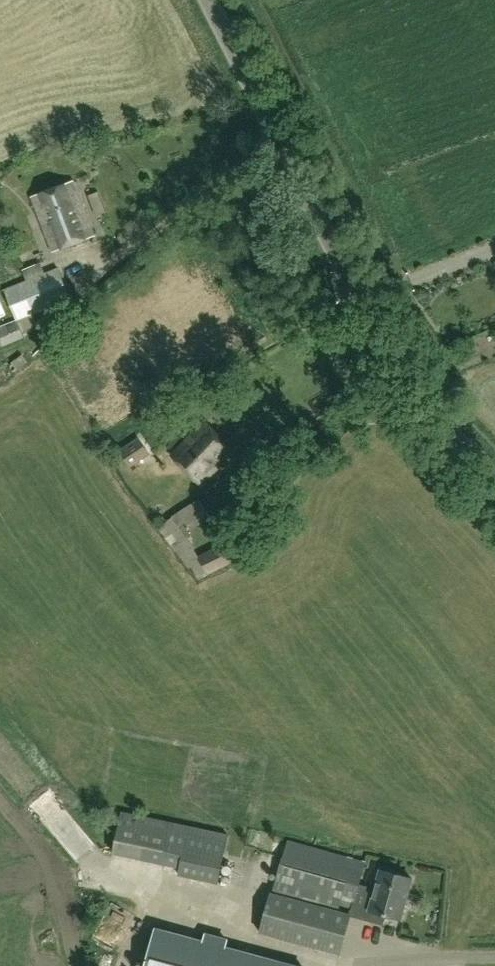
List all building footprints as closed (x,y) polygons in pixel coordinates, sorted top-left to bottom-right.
[(53,252),(95,236),(73,180),(32,196),(53,252)] [(27,282),(5,290),(17,320),(33,314),(71,299),(59,269),(46,274),(27,282)] [(0,327),(0,339),(2,345),(3,346),(24,338),(22,332),(17,320),(0,327)] [(202,485),(236,449),(206,421),(172,456),(202,485)] [(131,466),(149,453),(139,439),(121,451),(131,466)] [(199,499),(172,517),(179,527),(184,524),(186,522),(189,526),(209,513),(199,499)] [(234,537),(198,555),(208,574),(208,575),(245,557),(234,537)] [(122,811),(112,854),(181,870),(180,875),(220,884),(231,834),(122,811)] [(289,842),(277,886),(352,906),(358,884),(364,862),(289,842)] [(358,884),(352,906),(356,912),(369,916),(368,919),(383,923),(385,914),(401,919),(412,878),(381,870),(375,892),(367,890),(367,886),(358,884)] [(271,893),(261,933),(340,954),(350,916),(351,914),(275,894),(271,893)] [(146,965),(293,965),(225,948),(203,942),(156,929),(146,965)]
